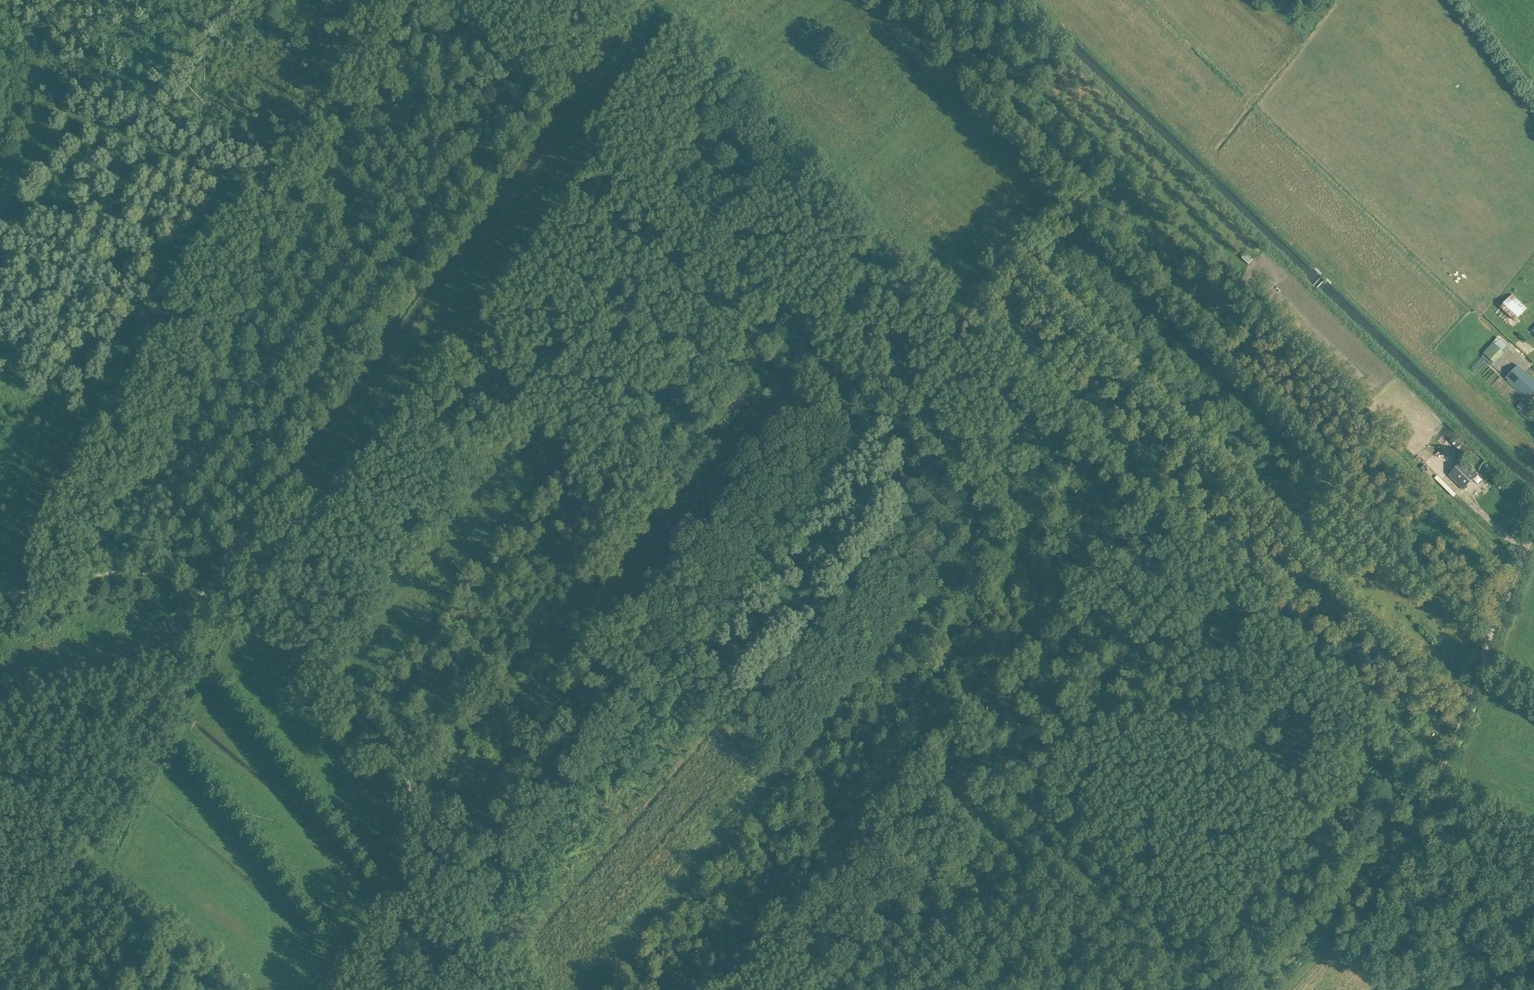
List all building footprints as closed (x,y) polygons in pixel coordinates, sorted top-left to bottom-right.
[(1516,320),(1518,318),(1527,309),(1513,295),(1501,306),(1516,320)] [(1493,362),(1503,351),(1508,347),(1499,338),(1494,343),(1484,354),(1493,362)] [(1530,400),(1533,396),(1533,380),(1518,365),(1506,378),(1530,400)] [(1521,401),(1517,406),(1522,410),(1526,406),(1521,401)] [(1466,446),(1456,436),(1450,441),(1461,451),(1466,446)] [(1460,463),(1449,474),(1457,482),(1464,489),(1478,475),(1471,468),(1463,460),(1461,459),(1459,461),(1460,463)] [(1456,492),(1437,474),(1434,476),(1454,495),(1456,492)]
